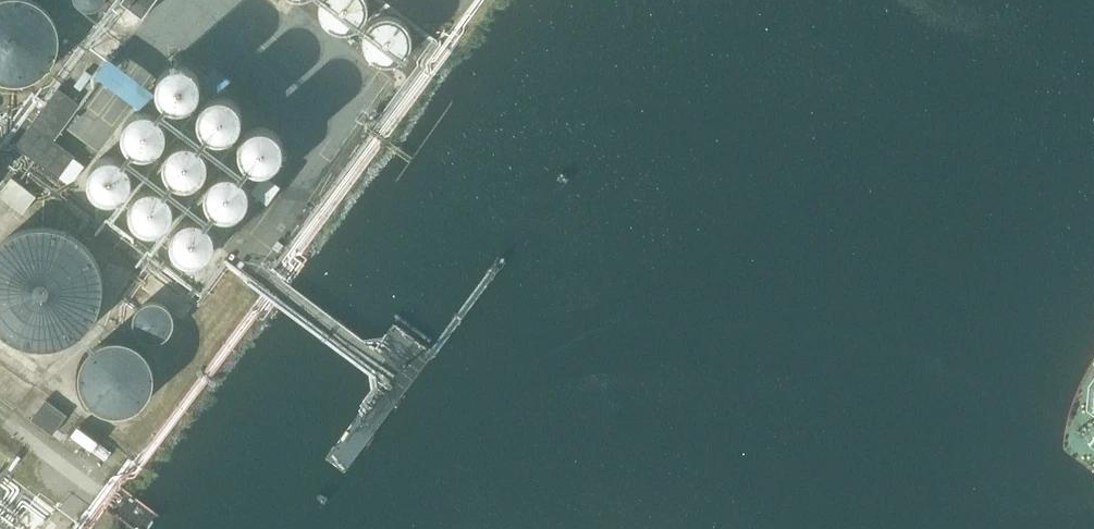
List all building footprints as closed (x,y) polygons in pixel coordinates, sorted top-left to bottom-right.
[(57,25),(55,21),(53,18),(52,15),(48,11),(46,8),(43,6),(41,4),(38,2),(35,0),(34,0),(0,0),(0,81),(5,83),(9,84),(14,84),(19,84),(24,83),(29,82),(34,80),(37,78),(42,75),(45,73),(48,69),(50,67),(51,65),(54,61),(56,56),(58,53),(58,49),(59,47),(59,46),(59,42),(59,41),(59,37),(59,34),(58,30),(57,25)] [(76,1),(77,3),(79,5),(81,6),(83,7),(85,8),(88,9),(90,9),(93,8),(95,8),(97,6),(99,5),(101,3),(102,1),(103,0),(76,0),(76,1)] [(120,1),(141,18),(155,0),(121,0),(120,1)] [(352,30),(354,29),(357,27),(359,26),(361,24),(363,22),(364,19),(365,17),(366,14),(367,11),(367,9),(367,6),(367,3),(366,0),(321,0),(320,2),(320,5),(320,8),(320,11),(321,13),(321,16),(323,19),(324,21),(326,23),(328,25),(330,27),(333,28),(335,30),(338,30),(340,31),(343,31),(346,31),(349,31),(352,30)] [(390,63),(393,62),(395,61),(398,60),(400,59),(403,57),(405,55),(407,53),(408,51),(409,48),(410,46),(411,43),(411,40),(411,37),(411,35),(410,32),(409,29),(408,27),(406,24),(404,22),(402,20),(400,19),(397,18),(395,17),(392,16),(389,15),(386,15),(384,16),(381,16),(378,17),(376,19),(373,20),(371,22),(369,24),(368,26),(366,29),(365,31),(364,34),(364,37),(364,39),(364,42),(365,45),(365,48),(367,50),(368,53),(370,55),(372,57),(374,59),(376,60),(379,61),(382,62),(384,63),(387,63),(390,63)] [(118,42),(117,40),(117,38),(116,37),(114,35),(113,33),(111,32),(109,31),(107,31),(105,31),(103,31),(101,31),(99,32),(97,33),(96,35),(94,36),(93,38),(92,40),(92,42),(92,44),(92,46),(93,48),(93,50),(95,52),(96,53),(98,55),(99,56),(101,56),(104,57),(106,57),(108,56),(110,56),(112,55),(113,54),(115,52),(116,50),(117,49),(118,47),(118,45),(118,42)] [(101,64),(86,84),(116,106),(130,86),(101,64)] [(177,110),(181,110),(183,109),(186,108),(188,107),(191,106),(194,104),(195,102),(197,100),(198,97),(199,95),(200,93),(201,90),(201,87),(201,86),(201,84),(200,81),(200,80),(199,77),(197,75),(196,73),(194,71),(192,69),(190,68),(186,66),(184,65),(181,65),(179,65),(176,65),(174,65),(170,66),(167,67),(165,69),(163,70),(161,73),(159,76),(158,78),(157,80),(157,82),(156,84),(156,87),(156,89),(156,92),(157,93),(157,94),(158,97),(159,99),(161,101),(164,104),(166,106),(168,107),(170,108),(174,109),(177,110)] [(54,140),(80,104),(58,88),(16,145),(58,178),(59,177),(71,161),(75,156),(54,140)] [(218,140),(221,140),(224,140),(227,139),(229,138),(232,137),(235,135),(237,133),(238,131),(240,129),(241,126),(242,124),(242,121),(242,119),(242,117),(242,115),(242,112),(241,111),(240,108),(239,106),(238,104),(236,102),(234,100),(232,99),(228,97),(226,96),(223,96),(221,95),(218,95),(215,96),(212,97),(209,98),(207,99),(205,101),(202,104),(201,106),(199,108),(198,111),(198,112),(197,114),(197,117),(197,120),(198,122),(198,123),(198,125),(199,127),(200,129),(202,132),(205,134),(207,136),(209,138),(211,139),(215,140),(218,140)] [(142,154),(146,154),(149,154),(151,154),(154,153),(156,152),(159,149),(161,147),(163,145),(164,143),(165,141),(166,138),(167,136),(167,133),(167,132),(167,129),(167,127),(166,126),(165,123),(164,121),(163,119),(161,117),(159,115),(157,113),(154,111),(151,110),(149,110),(146,110),(143,110),(141,110),(137,111),(135,112),(132,113),(130,115),(128,117),(126,120),(125,122),(124,124),(123,125),(123,128),(122,131),(122,133),(123,136),(123,137),(123,138),(124,141),(125,143),(127,145),(129,148),(131,150),(133,151),(136,153),(139,154),(142,154)] [(260,171),(264,171),(267,171),(269,170),(272,169),(274,168),(277,165),(279,164),(281,162),(282,159),(283,157),(284,154),(284,152),(285,149),(285,148),(284,145),(284,143),(283,141),(282,139),(281,137),(280,135),(278,133),(276,131),(274,130),(270,128),(268,127),(265,126),(263,126),(260,126),(257,127),(254,128),(251,129),(249,130),(247,132),(244,135),(243,137),(242,139),(241,142),(240,143),(240,146),(239,148),(240,151),(240,153),(240,155),(241,156),(242,158),(243,161),(244,163),(247,166),(249,167),(251,169),(254,170),(258,171),(260,171)] [(183,186),(187,186),(190,186),(192,186),(195,185),(197,184),(200,181),(202,180),(204,178),(206,176),(207,173),(208,171),(208,168),(209,166),(209,164),(209,162),(208,159),(208,158),(207,155),(206,153),(205,151),(203,149),(201,147),(199,145),(196,143),(193,142),(191,142),(188,141),(185,141),(183,141),(179,142),(176,143),(174,145),(172,146),(169,149),(167,151),(166,153),(165,156),(165,157),(164,159),(164,162),(163,165),(164,167),(164,169),(164,170),(165,172),(166,175),(168,177),(170,180),(172,182),(174,183),(177,184),(180,186),(183,186)] [(107,200),(111,200),(114,200),(116,199),(119,198),(121,197),(124,195),(126,193),(128,191),(130,189),(131,187),(132,184),(132,182),(133,179),(133,178),(133,175),(132,173),(132,171),(131,169),(130,167),(129,164),(127,162),(125,161),(123,159),(120,157),(117,156),(115,155),(112,155),(110,155),(107,155),(103,156),(101,157),(98,158),(96,160),(93,163),(92,165),(90,167),(89,169),(89,171),(88,173),(88,176),(88,178),(88,181),(88,182),(89,183),(89,186),(91,188),(92,191),(94,193),(96,195),(99,197),(101,198),(105,199),(107,200)] [(74,180),(82,169),(71,161),(59,177),(66,182),(72,178),(74,180)] [(224,217),(227,217),(230,217),(233,216),(235,215),(238,214),(241,212),(243,210),(245,208),(246,206),(247,204),(248,201),(249,199),(249,196),(249,195),(249,192),(249,189),(248,188),(248,186),(246,183),(245,181),(243,179),(242,177),(240,176),(236,174),(234,173),(231,172),(229,172),(226,172),(223,172),(220,173),(217,174),(215,175),(213,177),(210,179),(208,181),(207,184),(206,186),(205,187),(205,190),(204,192),(204,195),(204,198),(205,199),(205,200),(206,203),(207,205),(208,207),(211,210),(213,212),(215,213),(217,215),(221,216),(224,217)] [(32,200),(11,184),(1,197),(23,213),(32,200)] [(148,232),(152,232),(155,232),(157,231),(160,230),(162,229),(165,227),(167,225),(169,223),(170,221),(172,219),(173,216),(173,214),(174,211),(174,210),(174,207),(173,205),(173,203),(172,201),(171,198),(170,196),(168,194),(166,192),(164,191),(161,189),(158,188),(156,187),(153,187),(150,187),(148,187),(144,188),(141,189),(139,190),(137,192),(134,194),(133,196),(131,199),(130,201),(130,202),(129,205),(129,207),(129,210),(129,213),(129,214),(129,215),(130,218),(131,220),(133,222),(135,225),(137,227),(139,229),(142,230),(145,231),(148,232)] [(191,262),(194,262),(197,262),(200,261),(202,260),(204,259),(208,257),(209,255),(211,253),(212,250),(213,248),(214,245),(215,243),(215,240),(215,239),(215,236),(214,234),(214,233),(213,230),(211,228),(210,226),(208,224),(206,222),(204,221),(200,219),(198,218),(195,218),(193,217),(190,218),(187,218),(184,219),(181,220),(179,222),(177,223),(174,226),(173,228),(172,231),(171,233),(170,234),(170,237),(170,240),(170,242),(170,245),(171,246),(171,247),(172,250),(173,252),(175,254),(177,257),(180,259),(182,260),(184,261),(188,262),(191,262)] [(73,235),(67,232),(64,230),(58,229),(54,228),(50,227),(43,226),(39,226),(35,227),(29,228),(25,229),(21,230),(17,231),(12,234),(8,236),(5,239),(2,241),(0,243),(0,333),(2,336),(7,339),(11,341),(15,343),(18,345),(22,347),(28,348),(32,349),(36,349),(43,350),(47,349),(51,349),(55,348),(59,347),(65,345),(69,343),(72,342),(76,339),(79,337),(82,334),(85,331),(87,330),(89,327),(92,324),(94,320),(96,317),(98,313),(100,309),(101,305),(101,303),(102,299),(103,297),(103,293),(103,289),(103,285),(103,281),(102,276),(101,272),(101,270),(99,267),(98,263),(95,257),(93,254),(90,250),(88,247),(85,244),(82,241),(79,239),(73,235)] [(150,342),(154,342),(156,342),(159,341),(161,341),(163,340),(166,338),(168,336),(169,334),(171,332),(172,330),(173,328),(173,326),(173,323),(174,322),(173,320),(173,317),(173,316),(172,314),(171,312),(170,310),(168,308),(166,306),(165,305),(162,303),(159,302),(157,302),(155,301),(152,301),(150,301),(146,302),(144,303),(142,304),(140,306),(138,308),(136,310),(135,312),(134,314),(133,315),(133,318),(133,320),(132,322),(133,325),(133,326),(133,327),(134,329),(135,332),(136,334),(139,336),(140,338),(142,339),(144,340),(148,342),(150,342)] [(152,362),(150,358),(148,355),(146,353),(144,351),(142,348),(139,346),(136,344),(133,343),(130,342),(127,341),(124,340),(121,339),(118,339),(115,339),(111,339),(108,340),(105,341),(102,342),(99,343),(96,345),(93,347),(91,349),(89,351),(86,354),(85,356),(83,359),(81,362),(80,365),(79,368),(79,371),(78,374),(78,378),(78,381),(79,386),(80,389),(81,392),(82,395),(83,396),(85,399),(87,402),(88,403),(92,406),(95,409),(100,412),(103,413),(106,414),(109,415),(111,415),(115,416),(119,416),(124,415),(128,414),(133,412),(136,410),(138,409),(142,406),(146,402),(149,398),(149,397),(151,394),(152,391),(153,388),(154,385),(154,383),(155,380),(155,378),(155,377),(155,373),(154,370),(153,367),(153,365),(152,362)] [(52,434),(66,415),(45,400),(32,419),(52,434)] [(98,442),(77,426),(71,435),(92,450),(98,442)] [(111,451),(98,442),(92,450),(105,460),(111,451)]
